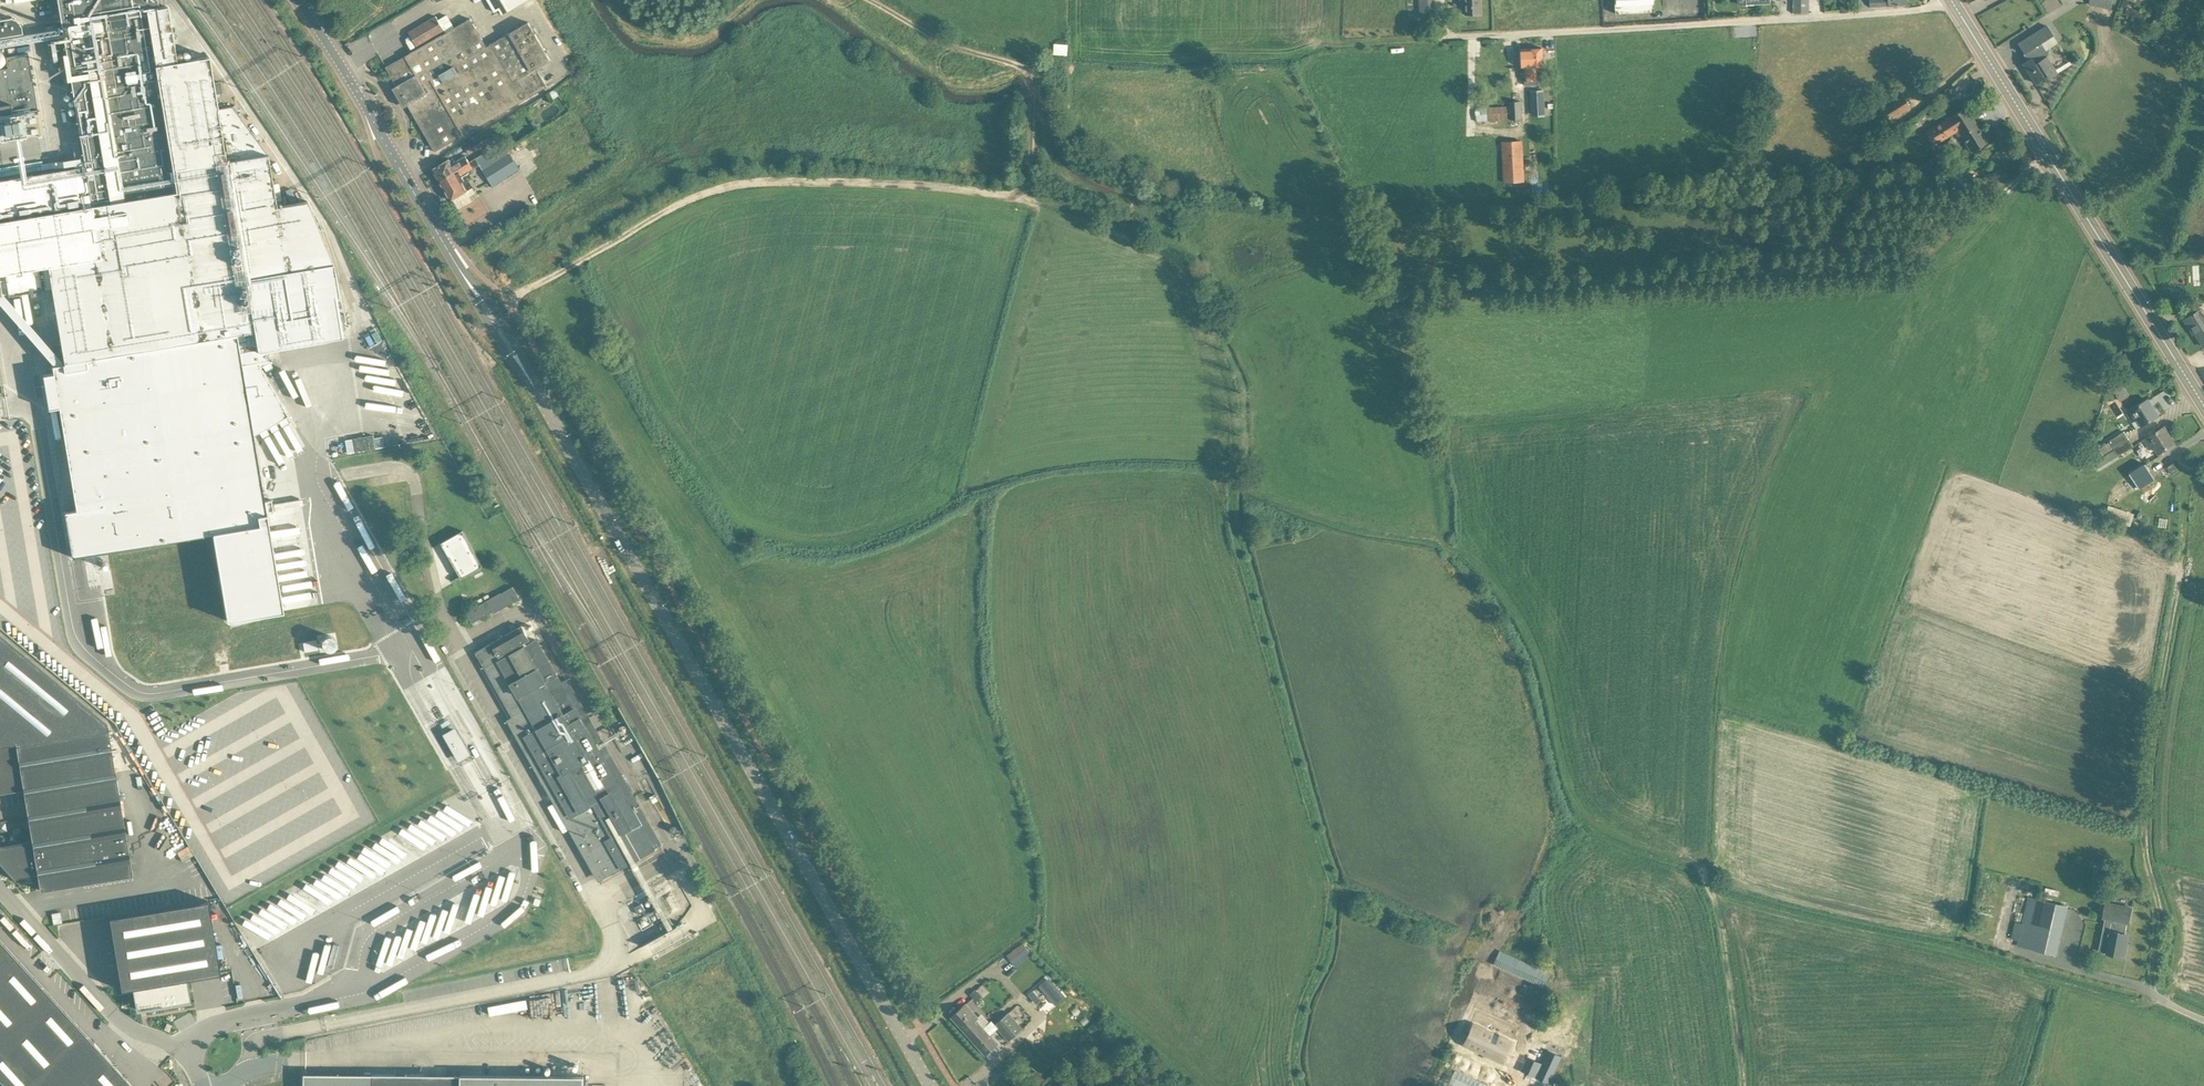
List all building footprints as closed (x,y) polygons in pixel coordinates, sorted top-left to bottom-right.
[(59,7),(61,24),(84,166),(0,180),(0,274),(48,266),(58,330),(64,362),(50,364),(52,375),(42,376),(47,409),(57,407),(75,510),(62,512),(70,558),(212,534),(227,621),(283,611),(266,513),(273,512),(271,500),(264,501),(253,436),(288,415),(261,366),(270,361),(269,358),(267,347),(257,349),(252,320),(262,318),(255,276),(333,263),(309,204),(307,201),(276,206),(267,154),(232,106),(218,109),(209,56),(176,61),(167,6),(158,7),(157,0),(57,0),(59,7)] [(495,12),(499,10),(502,14),(527,0),(488,0),(495,12)] [(1420,19),(1434,18),(1432,0),(1419,0),(1420,19)] [(1460,7),(1465,7),(1465,14),(1481,14),(1480,0),(1460,0),(1460,7)] [(1654,0),(1615,0),(1615,13),(1655,11),(1654,0)] [(1793,12),(1808,12),(1808,0),(1793,0),(1793,12)] [(2089,4),(2111,9),(2113,0),(2090,0),(2089,4)] [(471,18),(445,33),(436,16),(418,27),(409,32),(418,48),(386,67),(435,151),(547,86),(536,68),(550,60),(529,22),(487,46),(471,18)] [(2047,25),(2018,43),(2024,53),(2026,52),(2030,58),(2023,63),(2035,83),(2047,75),(2049,78),(2057,73),(2044,51),(2046,50),(2041,42),(2053,35),(2047,25)] [(1543,66),(1543,59),(1542,48),(1520,49),(1521,66),(1524,66),(1525,81),(1537,80),(1537,66),(1543,66)] [(26,136),(23,114),(38,111),(28,52),(6,56),(8,67),(0,68),(0,140),(26,136)] [(1955,87),(1941,94),(1947,105),(1961,97),(1955,87)] [(1532,109),(1544,108),(1543,90),(1530,91),(1532,109)] [(1886,121),(1910,106),(1903,95),(1879,110),(1886,121)] [(1510,120),(1521,119),(1520,101),(1509,102),(1510,120)] [(1476,121),(1507,119),(1506,106),(1475,108),(1476,121)] [(1988,142),(1968,110),(1966,107),(1950,117),(1958,129),(1955,131),(1959,137),(1961,135),(1971,152),(1988,142)] [(1934,144),(1955,131),(1958,129),(1950,117),(1926,132),(1934,144)] [(480,148),(489,143),(485,136),(480,139),(465,148),(469,154),(480,148)] [(1524,181),(1522,140),(1501,141),(1503,182),(1524,181)] [(468,171),(480,164),(480,166),(491,159),(486,151),(476,158),(469,162),(440,181),(450,200),(467,190),(473,187),(469,180),(472,178),(468,171)] [(1949,159),(1944,151),(1934,157),(1942,171),(1953,165),(1949,159)] [(484,171),(482,172),(492,187),(519,170),(509,155),(504,158),(484,171)] [(469,162),(466,156),(452,164),(449,159),(432,169),(440,181),(469,162)] [(2202,308),(2185,319),(2190,328),(2192,326),(2203,345),(2203,312),(2202,308)] [(2142,425),(2149,421),(2158,415),(2148,399),(2128,412),(2133,420),(2137,418),(2142,425)] [(2159,452),(2165,448),(2175,442),(2165,426),(2145,439),(2150,447),(2154,445),(2159,452)] [(2111,460),(2115,458),(2133,446),(2124,431),(2109,440),(2110,441),(2102,446),(2111,460)] [(2155,478),(2146,463),(2130,473),(2139,488),(2155,478)] [(482,566),(462,532),(441,544),(461,578),(482,566)] [(2160,540),(2158,548),(2173,551),(2174,544),(2167,542),(2167,539),(2162,538),(2161,540),(2160,540)] [(513,586),(501,592),(508,605),(520,599),(517,593),(513,586)] [(473,608),(471,609),(478,620),(493,611),(494,613),(501,609),(493,597),(482,603),(473,608)] [(603,879),(613,873),(662,845),(542,636),(531,642),(521,625),(492,642),(492,643),(476,652),(513,717),(515,716),(595,858),(592,859),(603,879)] [(320,653),(338,650),(335,632),(316,634),(317,638),(303,641),(304,650),(319,648),(320,653)] [(15,743),(16,745),(108,730),(107,724),(0,635),(0,746),(15,743)] [(358,703),(380,700),(379,689),(357,691),(358,703)] [(326,697),(326,711),(340,710),(340,705),(338,706),(337,696),(332,696),(332,697),(326,697)] [(244,855),(232,857),(235,853),(300,841),(293,802),(289,800),(279,745),(263,735),(261,725),(258,730),(251,726),(254,720),(243,722),(241,716),(246,715),(238,710),(210,715),(212,729),(210,733),(215,736),(208,747),(200,748),(200,747),(190,762),(184,759),(185,763),(191,767),(211,874),(246,867),(245,862),(241,859),(244,855)] [(457,728),(444,736),(460,763),(461,763),(472,757),(473,756),(457,728)] [(23,789),(31,840),(0,845),(0,864),(15,880),(14,878),(37,875),(39,890),(132,875),(108,730),(16,745),(15,743),(0,746),(0,793),(23,789)] [(2055,954),(2057,943),(2068,900),(2031,891),(2018,945),(2055,954)] [(207,900),(109,917),(121,990),(132,988),(134,1002),(136,1002),(137,1009),(163,1005),(177,1003),(187,1001),(188,1003),(191,1002),(187,978),(219,973),(207,900)] [(2129,922),(2132,908),(2106,903),(2103,917),(2110,918),(2108,929),(2104,929),(2102,937),(2110,939),(2107,953),(2125,956),(2127,945),(2124,944),(2126,933),(2125,933),(2127,922),(2129,922)] [(248,918),(244,924),(269,939),(273,933),(248,918)] [(0,940),(0,1080),(8,1085),(133,1085),(0,940)] [(1023,944),(1008,955),(1015,966),(1030,955),(1023,944)] [(1550,973),(1499,951),(1496,961),(1493,965),(1543,988),(1550,973)] [(255,957),(244,962),(251,977),(263,972),(255,957)] [(1037,996),(1032,1000),(1037,1005),(1042,1001),(1037,996)] [(489,1014),(527,1007),(525,998),(487,1006),(489,1014)] [(965,1004),(952,1016),(990,1059),(1001,1049),(989,1035),(998,1028),(1009,1040),(1022,1028),(1008,1013),(995,1024),(992,1020),(983,1028),(975,1020),(977,1018),(965,1004)] [(1474,1024),(1464,1044),(1473,1048),(1474,1048),(1483,1053),(1481,1056),(1483,1057),(1485,1053),(1489,1055),(1505,1063),(1514,1042),(1474,1024)] [(1527,1056),(1521,1070),(1550,1084),(1563,1056),(1548,1049),(1542,1063),(1527,1056)] [(425,1074),(373,1074),(373,1085),(428,1085),(425,1074)] [(584,1076),(461,1074),(461,1085),(584,1085),(584,1076)]
